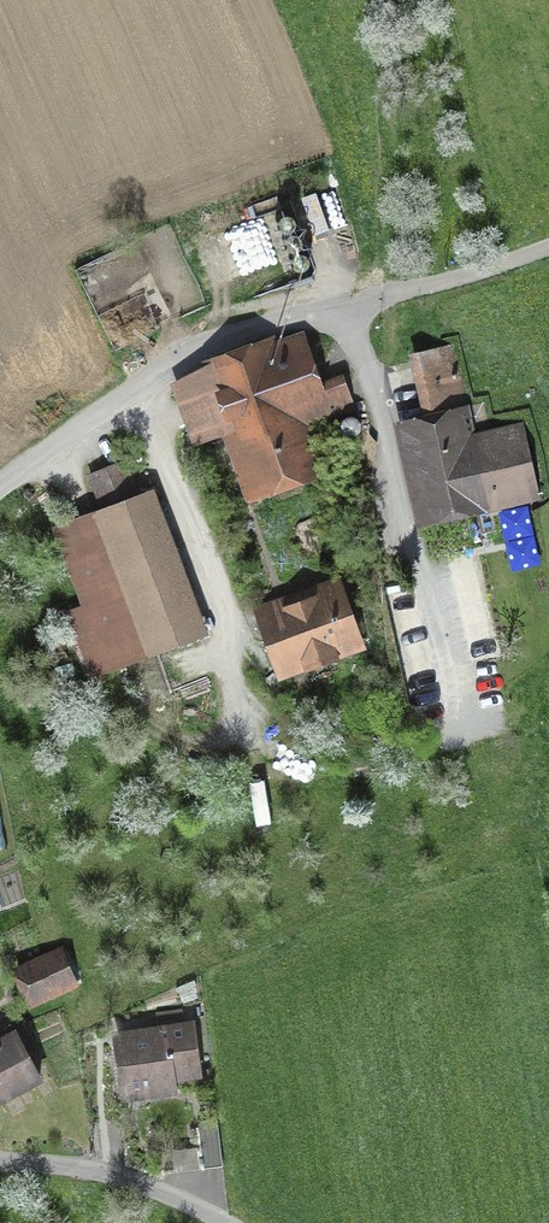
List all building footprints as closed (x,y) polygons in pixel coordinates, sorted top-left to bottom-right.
[(280,257),(263,212),(204,234),(221,279),(280,257)] [(322,383),(305,333),(170,380),(193,447),(225,437),(247,502),(326,475),(309,425),(356,409),(344,376),(322,383)] [(478,436),(473,410),(460,346),(414,355),(426,418),(398,424),(418,525),(541,501),(526,427),(478,436)] [(105,510),(138,496),(124,462),(91,476),(105,510)] [(192,638),(138,496),(105,510),(52,528),(81,607),(64,614),(87,677),(192,638)] [(359,587),(274,613),(296,686),(382,660),(359,587)] [(63,949),(43,957),(57,990),(77,982),(63,949)] [(37,999),(57,990),(43,957),(23,966),(37,999)] [(197,1027),(113,1034),(120,1102),(175,1097),(174,1085),(202,1082),(197,1027)] [(14,1032),(0,1040),(0,1103),(41,1080),(14,1032)] [(217,1125),(195,1127),(199,1168),(221,1166),(217,1125)]
